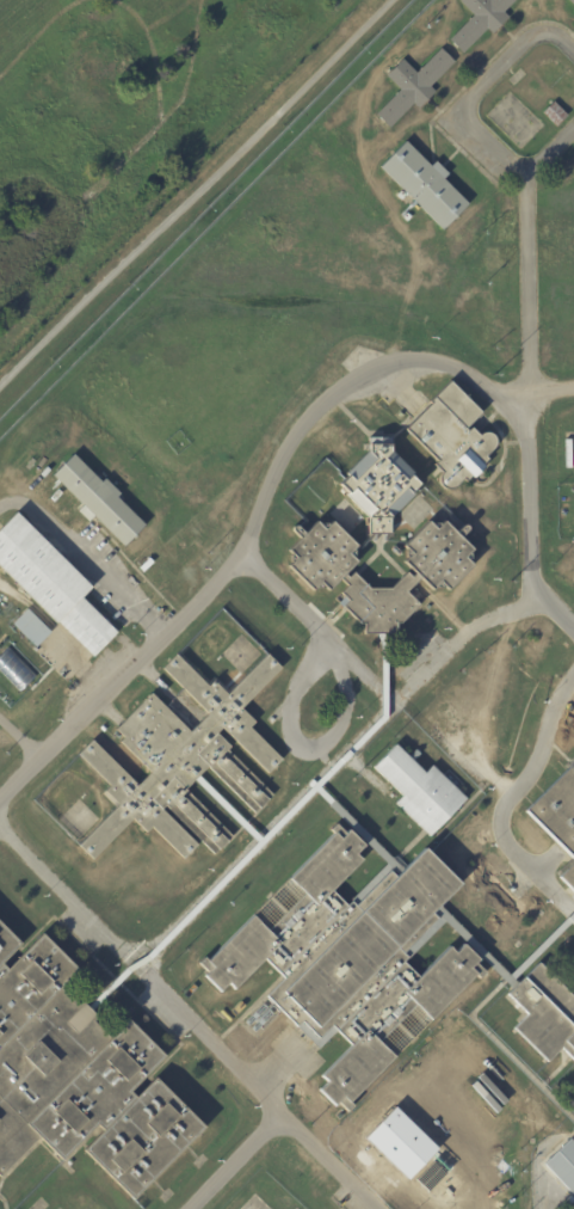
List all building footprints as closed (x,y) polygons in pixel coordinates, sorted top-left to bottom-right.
[(473,14),(459,0),(514,0),(502,11),(507,16),(492,32),(487,27),(462,53),(449,39),(473,14)] [(446,53),(453,61),(430,85),(434,91),(418,108),(413,103),(389,128),(375,113),(400,88),(385,74),(402,59),(415,72),(440,48),(446,53)] [(549,104),(554,100),(567,115),(556,125),(542,111),(549,104)] [(432,164),(436,160),(448,172),(443,177),(468,203),(443,229),(379,165),(406,140),(430,165),(432,164)] [(482,412),(467,428),(468,430),(471,426),(480,434),(482,432),(484,431),(488,431),(492,432),(494,436),(495,438),(496,442),(495,446),(494,448),(486,456),(488,458),(483,464),(484,466),(474,478),(471,475),(465,481),(463,479),(455,486),(451,489),(448,489),(445,487),(443,486),(440,484),(439,480),(439,478),(440,474),(442,472),(434,464),(437,460),(405,429),(431,403),(428,401),(450,380),(482,411),(482,412)] [(390,449),(413,472),(412,474),(420,484),(415,489),(418,492),(414,496),(413,493),(390,516),(391,534),(369,534),(368,517),(345,495),(345,496),(341,492),(345,489),(339,483),(347,474),(346,473),(348,471),(348,470),(369,449),(369,437),(390,437),(390,449)] [(97,478),(101,481),(104,479),(119,493),(116,497),(144,524),(124,546),(93,516),(88,521),(78,510),(82,505),(53,475),(73,454),(97,478)] [(56,622),(0,567),(0,529),(16,513),(38,534),(92,587),(81,597),(117,633),(93,657),(57,621),(56,622)] [(389,695),(389,716),(320,786),(334,799),(405,869),(425,848),(461,884),(440,904),(451,915),(409,958),(408,957),(405,962),(420,977),(450,946),(456,951),(464,943),(480,959),(476,963),(486,972),(480,978),(476,975),(432,1020),(350,1104),(353,1106),(347,1112),(338,1103),(334,1107),(319,1092),(327,1084),(321,1076),(352,1045),(338,1031),(320,1049),(266,996),(285,977),(266,958),(235,989),(229,983),(220,992),(204,976),(208,972),(198,963),(204,957),(208,962),(334,833),(331,829),(337,823),(346,833),(348,830),(365,846),(356,854),(363,860),(333,890),(347,904),(352,901),(351,900),(388,863),(329,805),(331,804),(316,791),(152,959),(147,956),(258,841),(195,779),(185,788),(185,790),(186,788),(233,835),(215,854),(165,805),(161,809),(197,842),(183,857),(152,827),(147,831),(132,818),(93,859),(79,845),(118,804),(105,791),(110,785),(79,753),(92,739),(138,785),(150,772),(119,741),(124,737),(116,729),(152,692),(191,731),(208,713),(162,667),(177,653),(209,685),(214,680),(228,693),(267,652),(282,667),(241,707),(255,722),(249,726),(282,757),(267,772),(223,726),(217,732),(230,745),(228,749),(273,793),(255,811),(208,765),(199,774),(263,837),(382,716),(382,689),(382,646),(377,636),(377,633),(365,633),(365,622),(362,622),(344,604),(350,600),(341,591),(348,584),(341,577),(329,589),(321,581),(313,589),(289,565),(296,557),(289,548),(301,536),(292,529),(292,528),(294,526),(295,524),(297,524),(305,532),(317,520),(325,528),(333,520),(358,545),(350,552),(358,560),(346,572),(350,576),(354,571),(371,587),(393,587),(408,571),(413,576),(416,572),(405,560),(413,552),(405,545),(430,518),(437,527),(445,518),(457,532),(463,524),(464,523),(467,523),(469,526),(469,528),(462,536),(474,548),(465,556),(474,564),(450,589),(442,581),(433,589),(421,577),(408,590),(421,603),(402,622),(399,622),(399,633),(388,633),(389,695)] [(48,631),(50,632),(35,648),(13,625),(27,610),(48,631)] [(18,691),(34,675),(7,646),(0,653),(0,672),(18,691)] [(416,750),(420,754),(413,762),(425,773),(432,766),(465,799),(428,837),(395,804),(402,797),(374,768),(395,745),(408,757),(415,749),(416,750)] [(525,810),(573,859),(573,761),(525,810)] [(1,1177),(0,1176),(0,922),(21,944),(1,964),(4,965),(7,969),(43,933),(79,970),(62,987),(79,1004),(82,1001),(88,1006),(126,968),(131,972),(92,1011),(116,1033),(129,1020),(166,1056),(132,1091),(137,1096),(156,1078),(206,1128),(134,1201),(84,1150),(105,1129),(99,1123),(62,1160),(41,1137),(1,1177)] [(538,962),(573,998),(573,1061),(561,1048),(547,1062),(513,1027),(527,1014),(507,994),(538,962)] [(573,1142),(573,1141),(573,1198),(544,1166),(570,1141),(573,1142)]
